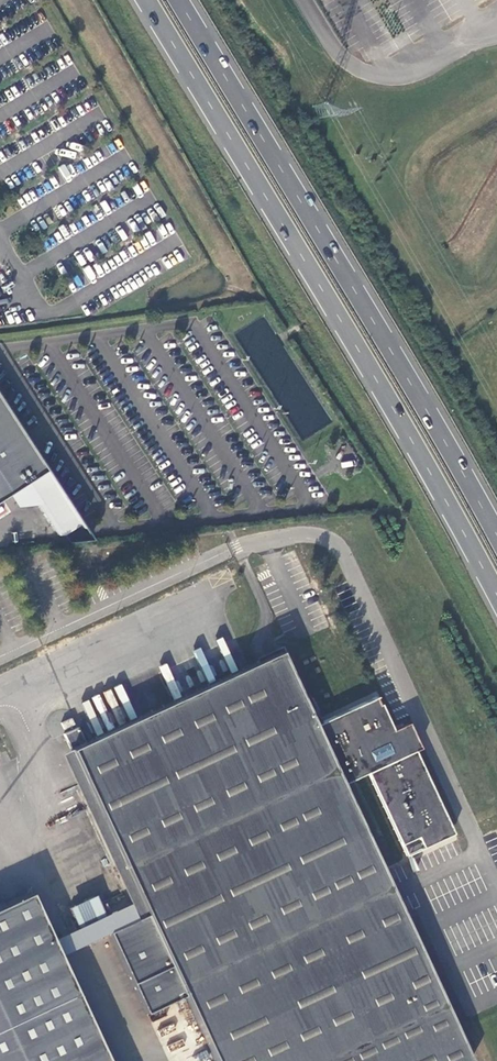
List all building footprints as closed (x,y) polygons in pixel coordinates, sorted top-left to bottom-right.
[(26,481),(33,492),(50,481),(0,404),(0,498),(26,481)] [(78,523),(50,481),(33,492),(61,534),(78,523)] [(0,504),(0,518),(17,506),(10,496),(0,504)] [(319,719),(307,694),(300,698),(296,690),(282,663),(286,660),(278,643),(252,656),(254,659),(82,742),(75,727),(61,734),(67,749),(184,994),(216,1060),(465,1060),(471,1058),(340,780),(362,770),(402,852),(451,829),(411,748),(416,744),(403,719),(389,725),(377,701),(375,702),(371,694),(319,719)] [(68,719),(58,723),(60,729),(70,725),(68,719)] [(147,1012),(184,994),(67,749),(57,754),(136,918),(107,932),(147,1012)] [(0,905),(0,1060),(106,1060),(27,892),(0,905)] [(92,894),(66,906),(78,930),(104,917),(92,894)]
